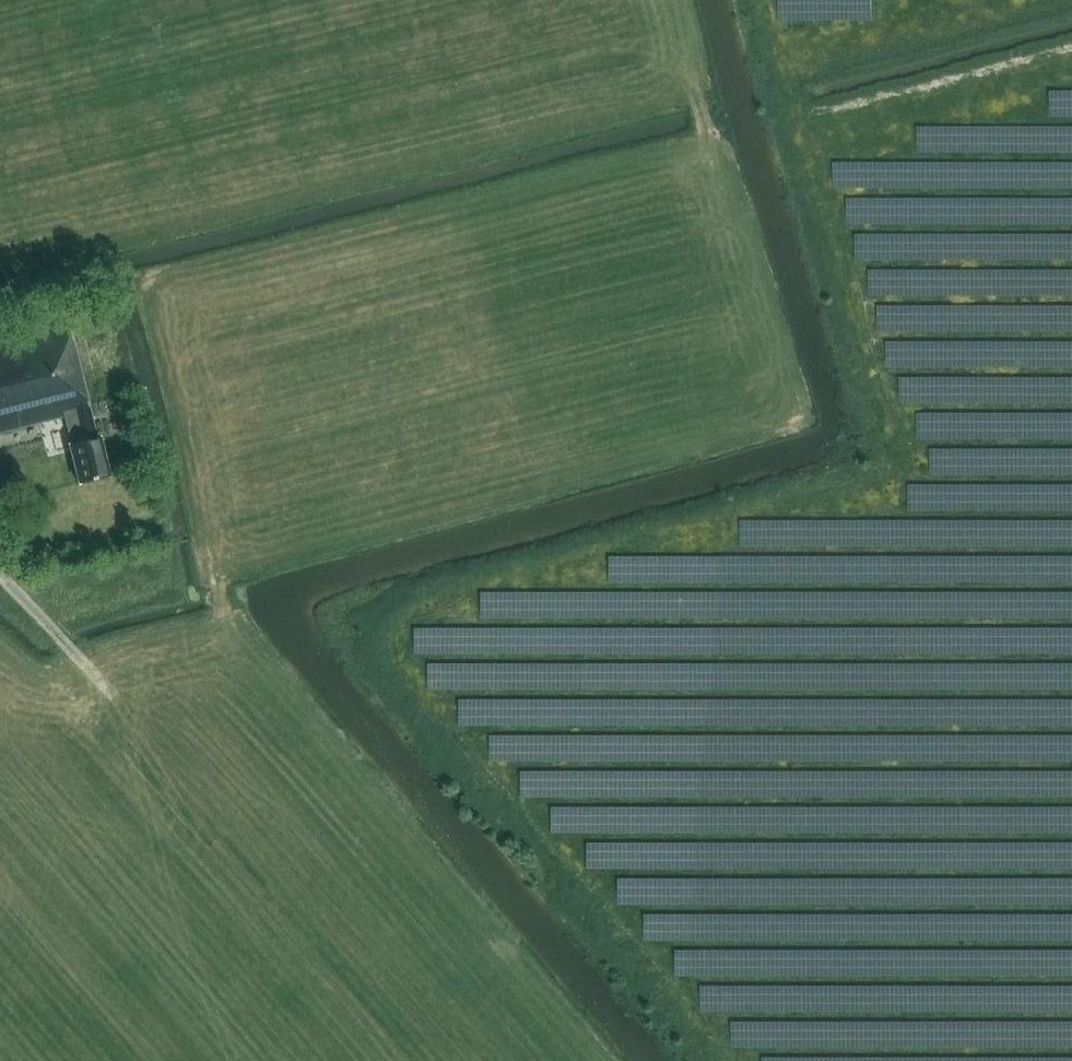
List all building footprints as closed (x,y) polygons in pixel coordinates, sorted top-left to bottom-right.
[(95,437),(88,407),(89,406),(70,330),(68,331),(67,326),(0,342),(0,432),(65,416),(72,444),(69,445),(79,484),(109,477),(100,437),(96,438),(95,437)]
